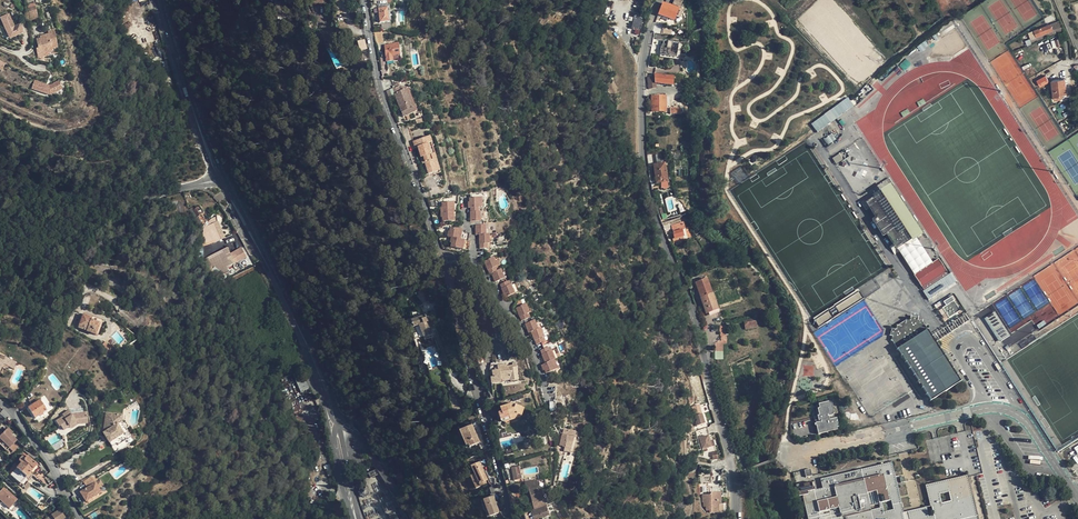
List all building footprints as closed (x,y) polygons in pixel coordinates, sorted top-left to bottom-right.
[(681,0),(674,0),(672,7),(679,10),(683,0),(681,0)] [(283,10),(283,1),(277,1),(277,18),(284,18),(284,20),(290,20),(291,10),(283,10)] [(682,11),(679,10),(672,7),(663,4),(659,15),(674,20),(675,16),(680,18),(682,11)] [(38,19),(35,7),(28,9),(31,21),(38,19)] [(388,22),(387,8),(378,9),(380,23),(388,22)] [(6,33),(10,31),(13,38),(23,33),(19,25),(14,27),(12,27),(10,23),(11,21),(8,15),(0,18),(6,33)] [(629,28),(638,32),(644,20),(636,16),(629,28)] [(316,35),(312,22),(306,23),(309,37),(316,35)] [(1036,37),(1037,40),(1057,32),(1054,23),(1050,24),(1053,30),(1036,37)] [(1029,33),(1031,39),(1036,37),(1053,30),(1050,24),(1029,33)] [(48,37),(40,39),(37,40),(38,48),(42,47),(44,54),(47,54),(47,53),(52,53),(51,50),(57,48),(54,31),(47,33),(48,34),(48,37)] [(383,43),(382,32),(373,32),(375,44),(383,43)] [(654,39),(651,54),(660,55),(661,46),(662,46),(663,42),(664,36),(655,34),(654,39)] [(1038,41),(1037,40),(1036,37),(1031,39),(1026,41),(1028,45),(1038,41)] [(367,50),(365,40),(358,42),(360,52),(367,50)] [(925,40),(917,47),(921,52),(929,46),(925,40)] [(282,44),(280,41),(275,44),(280,55),(281,55),(282,56),(288,53),(283,43),(282,44)] [(661,46),(660,55),(675,57),(676,53),(677,53),(678,44),(663,42),(662,46),(661,46)] [(400,60),(398,45),(385,46),(386,62),(400,60)] [(48,56),(47,54),(44,54),(42,47),(38,48),(36,49),(38,58),(48,56)] [(899,65),(904,71),(912,65),(906,59),(899,65)] [(317,79),(316,74),(305,76),(310,82),(314,80),(315,90),(321,89),(320,78),(317,79)] [(679,84),(680,79),(655,75),(655,77),(655,84),(656,84),(672,86),(672,83),(679,84)] [(1046,76),(1038,80),(1041,86),(1049,82),(1046,76)] [(656,89),(656,84),(655,84),(655,77),(647,78),(649,90),(656,89)] [(1052,81),(1054,96),(1060,96),(1061,99),(1062,99),(1063,97),(1063,95),(1063,94),(1067,93),(1065,80),(1052,81)] [(32,93),(51,95),(62,89),(58,82),(49,86),(33,85),(32,93)] [(407,113),(413,111),(405,90),(401,92),(399,87),(392,90),(401,113),(406,111),(407,113)] [(408,89),(399,87),(401,92),(405,90),(413,111),(414,113),(417,112),(408,89)] [(62,89),(51,95),(53,98),(63,92),(62,89)] [(670,97),(670,108),(672,108),(676,108),(681,108),(681,107),(682,107),(682,95),(675,95),(675,97),(670,97)] [(666,112),(666,96),(652,96),(652,112),(666,112)] [(849,98),(811,122),(816,131),(854,106),(849,98)] [(841,126),(821,139),(827,148),(847,135),(841,126)] [(423,158),(425,163),(428,175),(436,172),(430,155),(434,154),(430,143),(431,143),(429,137),(413,142),(414,148),(417,147),(421,158),(423,158)] [(845,141),(829,151),(833,158),(849,147),(845,141)] [(435,154),(434,154),(430,155),(436,172),(440,171),(435,154)] [(667,182),(664,164),(658,165),(654,166),(656,184),(667,182)] [(731,172),(737,182),(747,177),(741,167),(731,172)] [(886,182),(863,197),(866,201),(872,212),(869,214),(879,230),(883,228),(890,239),(892,242),(916,227),(886,182)] [(189,192),(183,193),(186,200),(191,199),(189,192)] [(472,208),(479,208),(481,208),(486,208),(485,194),(480,194),(480,198),(471,198),(471,202),(470,202),(470,208),(472,208)] [(441,212),(454,212),(454,203),(443,203),(443,207),(442,207),(441,212)] [(192,212),(191,213),(196,227),(201,223),(197,217),(202,214),(198,208),(194,211),(192,208),(190,210),(192,212)] [(479,212),(479,208),(472,208),(472,221),(482,222),(482,212),(481,212),(479,212)] [(679,209),(680,211),(674,213),(675,217),(686,214),(684,208),(679,209)] [(454,221),(454,212),(441,212),(441,218),(443,218),(443,222),(454,221)] [(203,231),(200,240),(198,245),(197,246),(195,261),(200,261),(202,247),(203,245),(213,242),(217,240),(220,239),(223,237),(216,222),(207,226),(203,231)] [(682,232),(685,231),(685,230),(683,223),(671,226),(673,233),(674,239),(683,237),(682,232)] [(477,236),(480,236),(486,235),(486,230),(486,226),(477,226),(477,236)] [(700,233),(696,226),(691,230),(695,236),(700,233)] [(448,238),(452,239),(469,242),(471,234),(466,233),(466,231),(451,228),(451,232),(449,231),(448,238)] [(492,235),(489,235),(486,235),(480,236),(481,249),(491,249),(490,245),(493,245),(492,235)] [(471,243),(469,242),(452,239),(451,244),(452,244),(452,247),(470,252),(471,243)] [(233,264),(247,256),(242,248),(229,254),(226,248),(224,249),(225,259),(225,271),(225,274),(228,272),(225,268),(233,264)] [(220,251),(207,257),(210,263),(215,273),(216,274),(217,274),(219,274),(220,272),(220,251)] [(249,260),(247,256),(233,264),(225,268),(228,272),(240,266),(249,260)] [(492,273),(497,272),(496,268),(497,268),(497,267),(495,263),(494,258),(485,261),(490,274),(492,273)] [(938,259),(914,275),(923,289),(948,273),(938,259)] [(501,270),(497,272),(492,273),(496,282),(504,279),(501,270)] [(955,283),(949,274),(924,289),(930,299),(955,283)] [(701,297),(700,298),(706,314),(718,309),(712,293),(711,294),(706,280),(696,284),(701,297)] [(509,287),(508,282),(501,285),(506,298),(515,295),(511,286),(509,287)] [(951,297),(943,302),(945,306),(943,308),(949,318),(960,311),(951,297)] [(529,314),(526,306),(517,309),(522,322),(530,319),(528,315),(529,314)] [(995,311),(984,317),(999,342),(1010,336),(995,311)] [(85,314),(84,316),(92,319),(91,321),(100,325),(97,331),(99,332),(103,322),(85,314)] [(966,315),(952,324),(953,326),(949,329),(951,332),(969,320),(966,315)] [(85,331),(95,334),(96,334),(97,331),(100,325),(91,321),(92,319),(84,316),(80,326),(86,329),(85,331)] [(434,337),(428,322),(426,317),(425,316),(411,321),(413,328),(419,326),(424,340),(434,337)] [(910,321),(906,320),(906,321),(905,324),(901,327),(898,325),(897,329),(892,328),(890,336),(893,337),(892,341),(931,401),(960,382),(935,343),(922,322),(923,321),(918,321),(918,318),(911,317),(910,321)] [(756,327),(756,325),(748,326),(747,320),(745,320),(746,329),(756,327)] [(532,333),(538,330),(535,321),(525,324),(529,334),(532,333)] [(540,330),(538,330),(532,333),(537,345),(546,342),(544,338),(540,330)] [(541,352),(545,364),(553,361),(555,361),(552,352),(550,353),(548,349),(541,352)] [(1,373),(3,368),(7,370),(8,367),(14,369),(17,363),(1,355),(0,358),(0,372),(1,373)] [(553,361),(545,364),(542,365),(544,371),(545,371),(547,374),(557,371),(553,361)] [(500,371),(492,371),(493,378),(495,377),(496,384),(501,383),(501,380),(510,379),(510,381),(517,380),(516,364),(512,365),(512,367),(506,367),(506,366),(499,366),(500,371)] [(804,375),(813,375),(813,366),(804,366),(804,375)] [(303,374),(298,376),(295,377),(303,395),(311,391),(303,374)] [(44,395),(41,398),(49,412),(54,409),(49,401),(48,401),(44,395)] [(35,418),(46,411),(40,400),(28,408),(35,418)] [(517,400),(500,405),(502,410),(498,411),(501,422),(524,415),(521,405),(519,406),(517,400)] [(818,432),(828,429),(839,427),(836,417),(834,418),(830,401),(821,403),(822,407),(820,408),(817,408),(819,415),(816,416),(814,416),(815,419),(818,418),(819,422),(816,423),(818,432)] [(297,404),(291,407),(296,419),(303,416),(297,404)] [(491,419),(499,416),(498,414),(497,410),(489,413),(491,419)] [(64,416),(57,421),(60,426),(61,425),(64,430),(70,426),(74,423),(76,422),(77,424),(88,423),(87,412),(71,414),(69,411),(63,415),(64,416)] [(121,423),(122,417),(105,414),(103,433),(109,445),(114,442),(115,444),(116,445),(125,440),(116,426),(121,423)] [(704,425),(701,415),(695,417),(696,423),(695,423),(696,427),(704,425)] [(307,427),(305,421),(299,423),(301,429),(307,427)] [(479,443),(471,425),(467,427),(459,430),(466,446),(468,445),(469,447),(479,443)] [(707,428),(700,430),(703,438),(708,436),(709,436),(707,428)] [(8,449),(9,448),(10,447),(12,450),(11,451),(13,452),(17,448),(15,446),(13,444),(17,440),(11,434),(6,429),(0,435),(0,441),(8,449)] [(565,446),(565,447),(571,449),(575,432),(564,429),(560,445),(565,446)] [(703,438),(699,439),(703,450),(712,447),(710,442),(708,436),(703,438)] [(8,449),(0,441),(0,444),(6,451),(8,449)] [(324,465),(331,462),(329,452),(326,453),(316,457),(320,468),(325,467),(324,465)] [(26,477),(30,473),(37,464),(28,456),(25,458),(22,456),(18,460),(21,463),(19,466),(16,463),(13,466),(16,469),(11,475),(21,483),(26,477)] [(479,462),(471,466),(474,474),(470,476),(476,489),(486,484),(485,481),(488,480),(479,462)] [(30,473),(33,475),(40,466),(37,464),(30,473)] [(902,513),(898,514),(897,509),(901,507),(890,464),(821,480),(823,487),(816,489),(814,490),(812,482),(803,484),(804,487),(796,488),(797,496),(802,495),(808,518),(904,518),(902,513)] [(378,474),(376,469),(368,473),(370,478),(378,474)] [(402,473),(396,477),(401,486),(406,482),(402,473)] [(89,487),(81,492),(87,502),(102,492),(99,487),(103,484),(100,479),(96,482),(92,477),(85,481),(89,487)] [(966,477),(927,486),(934,515),(930,517),(919,518),(976,518),(966,477)] [(534,510),(537,518),(539,518),(549,515),(548,512),(541,488),(546,487),(545,482),(540,483),(539,481),(537,481),(537,480),(525,482),(526,488),(528,488),(534,510)] [(499,493),(497,484),(495,486),(489,488),(492,495),(499,493)] [(10,509),(19,500),(5,487),(1,492),(0,493),(0,500),(10,509)] [(943,503),(952,501),(950,492),(941,494),(943,503)] [(721,494),(712,494),(712,496),(704,497),(705,503),(706,503),(706,507),(708,507),(708,512),(711,512),(712,514),(720,514),(720,505),(722,505),(721,494)] [(494,496),(481,500),(487,517),(497,514),(498,513),(498,512),(495,503),(496,502),(494,496)] [(10,509),(0,500),(0,509),(6,515),(10,509)] [(883,502),(885,512),(895,510),(893,500),(883,502)] [(910,518),(919,518),(930,517),(927,507),(909,511),(910,518)] [(534,510),(530,511),(523,514),(525,518),(537,518),(534,510)] [(60,511),(47,518),(66,518),(60,511)]
